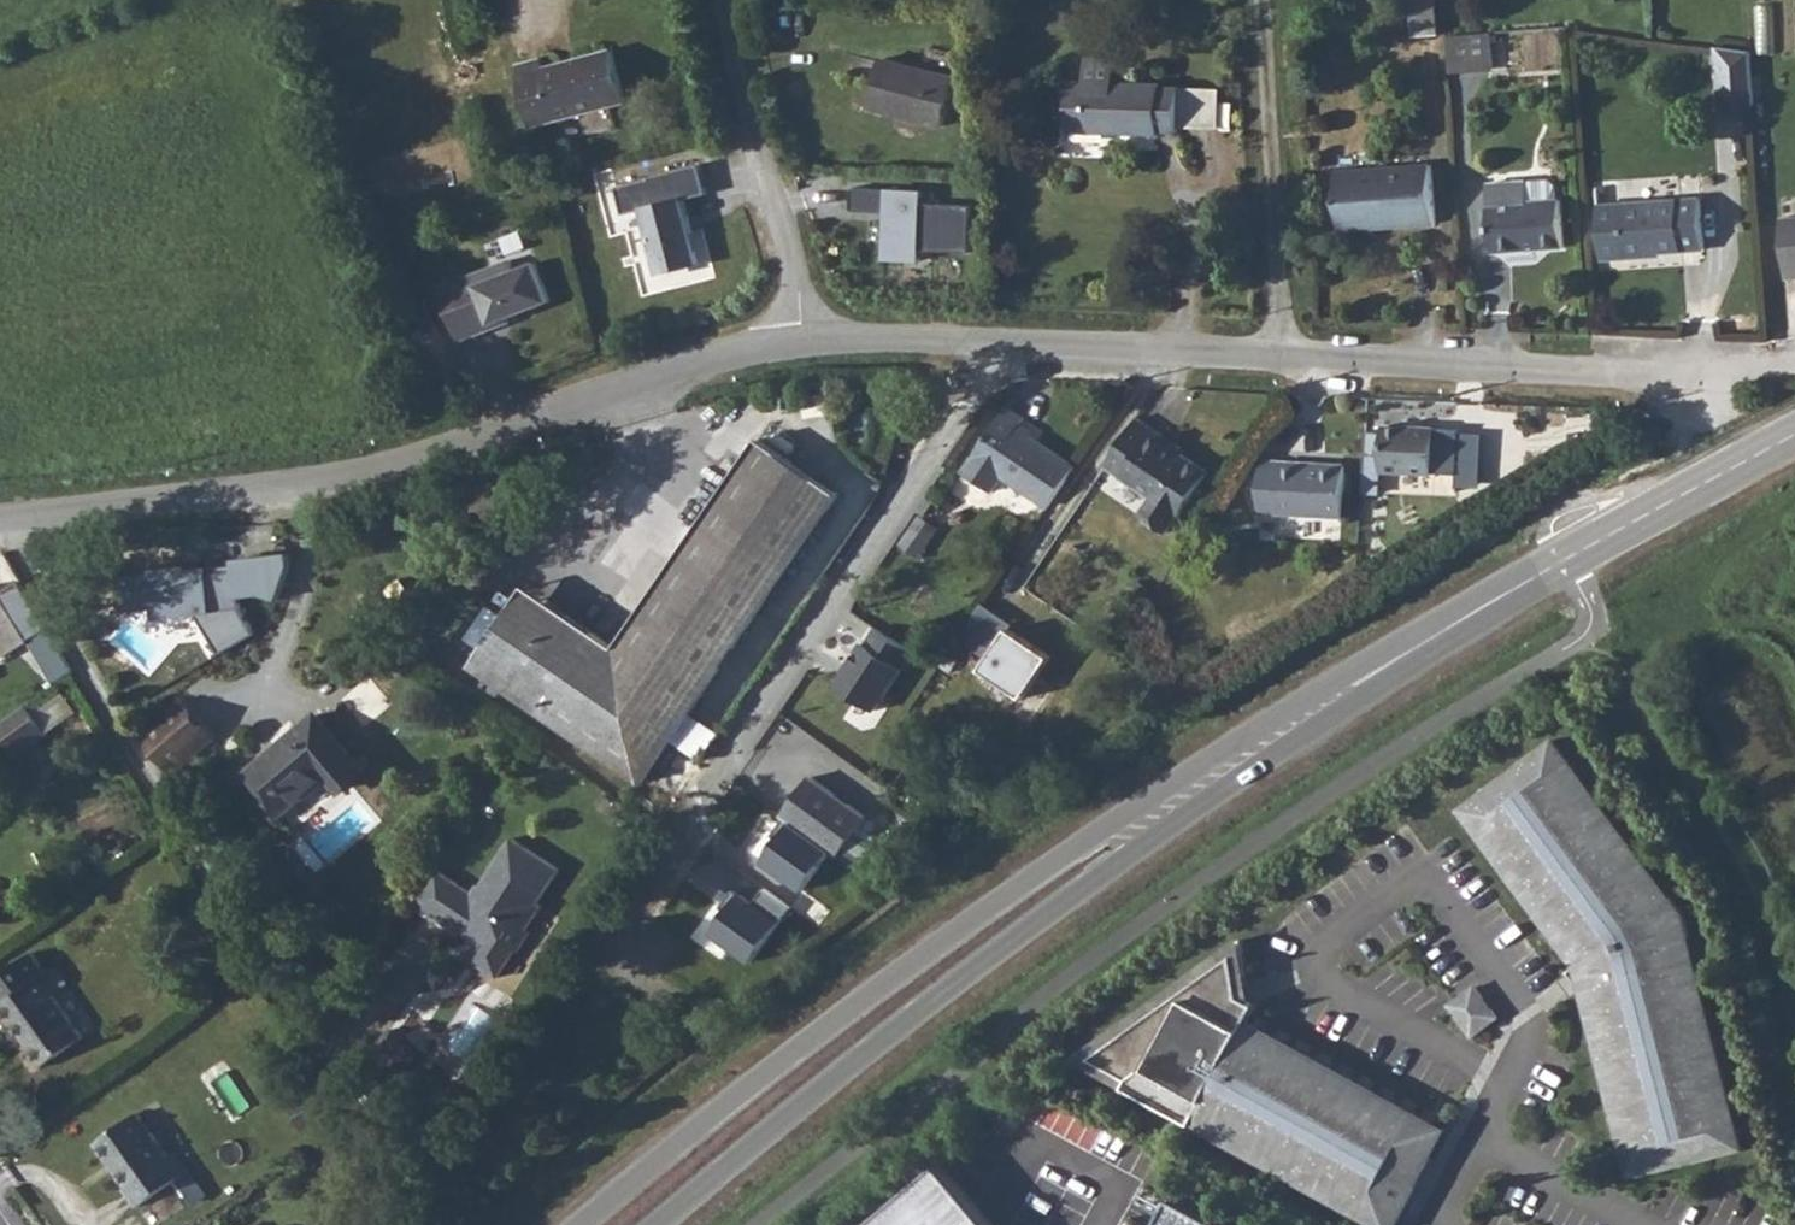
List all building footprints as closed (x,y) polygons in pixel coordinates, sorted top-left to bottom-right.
[(1423,0),(1394,0),(1397,44),(1426,42),(1423,0)] [(1439,43),(1441,75),(1453,74),(1452,66),(1483,64),(1481,40),(1439,43)] [(533,59),(508,66),(523,125),(620,100),(607,51),(536,70),(533,59)] [(945,118),(956,69),(876,51),(865,100),(945,118)] [(1717,111),(1751,111),(1750,54),(1716,54),(1717,111)] [(1180,133),(1183,97),(1165,95),(1166,92),(1116,87),(1118,66),(1092,64),(1090,85),(1076,84),(1072,133),(1161,141),(1162,136),(1180,138),(1180,133)] [(1216,136),(1219,100),(1183,97),(1180,133),(1216,136)] [(650,178),(617,186),(624,214),(645,209),(661,273),(699,263),(683,199),(709,192),(701,163),(650,176),(650,178)] [(1435,227),(1430,167),(1332,176),(1337,236),(1435,227)] [(1490,255),(1563,250),(1560,202),(1526,205),(1524,181),(1484,184),(1490,255)] [(966,256),(968,206),(918,204),(918,191),(849,186),(850,210),(881,212),(879,263),(914,269),(916,252),(966,256)] [(1703,256),(1699,207),(1598,215),(1603,270),(1663,265),(1663,259),(1703,256)] [(1776,221),(1780,284),(1794,283),(1794,220),(1776,221)] [(558,298),(543,260),(522,268),(518,257),(480,271),(485,285),(450,298),(466,339),(503,325),(501,320),(558,298)] [(485,285),(480,271),(445,285),(450,298),(485,285)] [(1038,510),(1066,470),(1012,433),(1019,423),(999,409),(955,473),(987,494),(996,482),(1038,510)] [(1481,429),(1380,418),(1378,464),(1476,475),(1481,429)] [(1162,442),(1129,419),(1094,469),(1140,501),(1126,522),(1151,539),(1164,520),(1170,524),(1202,477),(1159,447),(1162,442)] [(519,586),(468,667),(641,777),(830,482),(750,431),(613,646),(519,586)] [(1347,470),(1257,465),(1254,518),(1344,523),(1347,470)] [(289,563),(285,550),(201,565),(114,571),(113,606),(152,605),(151,616),(203,618),(224,651),(255,635),(241,609),(242,595),(262,596),(277,598),(289,563)] [(50,624),(19,579),(0,588),(0,654),(50,624)] [(981,669),(1029,697),(1055,654),(1012,629),(1015,623),(982,604),(959,642),(987,658),(981,669)] [(834,688),(874,713),(912,652),(873,627),(834,688)] [(0,710),(0,755),(37,729),(16,698),(0,710)] [(166,705),(132,733),(165,772),(199,743),(166,705)] [(328,792),(354,770),(310,717),(232,781),(264,820),(316,777),(328,792)] [(1686,923),(1680,900),(1666,882),(1662,886),(1544,727),(1458,790),(1575,946),(1563,956),(1577,975),(1584,972),(1639,1167),(1740,1138),(1680,925),(1686,923)] [(811,776),(782,817),(795,825),(831,851),(860,811),(811,776)] [(831,851),(795,825),(764,864),(800,891),(831,851)] [(549,863),(500,832),(468,882),(474,886),(469,894),(427,867),(403,903),(447,931),(450,926),(463,934),(466,929),(475,935),(461,955),(489,973),(508,944),(499,939),(510,922),(517,926),(533,901),(527,897),(549,863)] [(793,907),(768,888),(760,899),(744,895),(716,933),(753,960),(793,907)] [(1386,1222),(1412,1174),(1411,1173),(1425,1147),(1419,1144),(1431,1120),(1233,1013),(1246,990),(1231,981),(1224,939),(1081,1044),(1121,1066),(1116,1075),(1185,1112),(1188,1106),(1359,1200),(1356,1206),(1386,1222)] [(0,964),(0,1021),(5,1017),(18,1037),(14,1040),(28,1061),(71,1032),(41,989),(48,985),(23,948),(0,964)] [(1467,972),(1441,990),(1464,1021),(1489,1003),(1467,972)] [(132,1106),(83,1137),(114,1185),(109,1189),(121,1208),(183,1168),(169,1146),(161,1151),(132,1106)] [(942,1168),(876,1224),(991,1224),(942,1168)] [(1153,1180),(1129,1224),(1237,1224),(1153,1180)]
